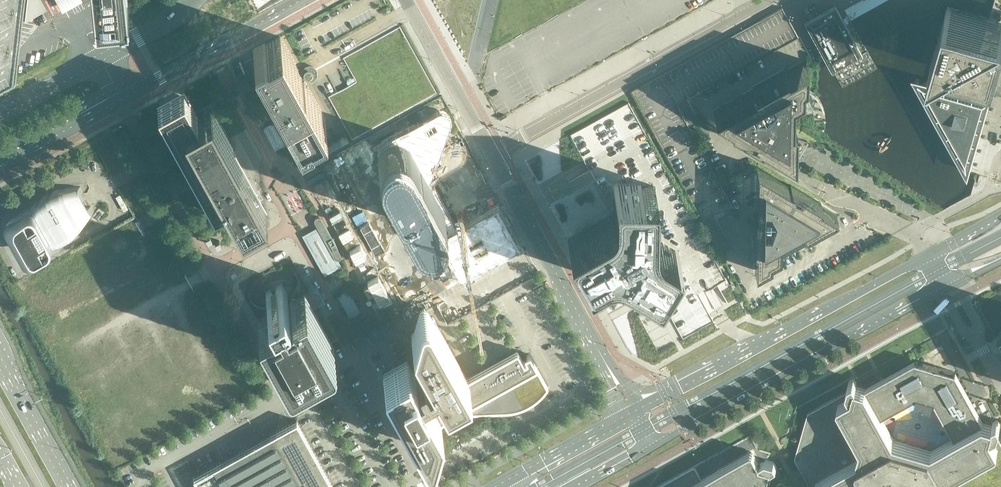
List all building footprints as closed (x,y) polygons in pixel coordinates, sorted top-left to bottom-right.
[(12,74),(15,54),(21,0),(0,0),(0,81),(12,74)] [(831,71),(862,54),(835,5),(804,22),(831,71)] [(738,69),(751,62),(776,48),(777,48),(798,36),(782,7),(760,19),(631,90),(632,92),(668,158),(702,220),(714,214),(722,209),(723,210),(732,204),(676,103),(738,69)] [(999,29),(1000,28),(1000,23),(989,20),(947,8),(930,67),(936,64),(955,53),(958,57),(950,61),(972,67),(977,69),(983,71),(1000,76),(1000,32),(999,29)] [(437,92),(400,26),(343,57),(356,81),(329,96),(336,109),(352,139),(437,92)] [(324,115),(304,79),(304,78),(308,80),(312,81),(315,79),(317,75),(312,65),(308,65),(304,67),(302,71),(302,75),(280,36),(266,44),(265,43),(253,49),(300,134),(312,127),(311,126),(325,118),(324,115)] [(791,121),(792,103),(792,96),(801,90),(802,80),(805,78),(805,60),(786,70),(784,69),(753,87),(755,88),(714,110),(729,120),(729,122),(760,141),(760,138),(794,159),(795,123),(791,121)] [(756,71),(751,62),(738,69),(743,78),(756,71)] [(981,127),(987,104),(988,100),(984,98),(915,79),(967,173),(969,167),(981,127)] [(441,98),(325,164),(405,308),(521,244),(441,98)] [(247,202),(256,197),(231,153),(235,151),(229,139),(210,106),(198,113),(194,115),(187,103),(168,113),(192,157),(188,159),(199,178),(202,183),(214,204),(227,197),(230,195),(237,207),(247,202)] [(270,117),(265,108),(260,111),(265,120),(267,119),(270,117)] [(326,154),(349,141),(345,134),(322,147),(326,154)] [(282,139),(272,145),(272,146),(273,148),(275,150),(285,145),(282,139)] [(805,231),(837,214),(821,204),(821,202),(790,183),(755,163),(754,211),(753,247),(755,248),(755,270),(770,261),(770,257),(780,252),(780,241),(790,236),(790,237),(791,236),(793,236),(793,237),(793,238),(793,239),(793,240),(794,240),(795,241),(796,241),(797,241),(798,240),(799,240),(799,239),(799,238),(799,237),(799,236),(798,236),(798,235),(798,232),(799,232),(799,231),(802,229),(805,231)] [(306,174),(305,174),(305,175),(305,176),(305,177),(305,178),(306,178),(307,178),(308,178),(320,172),(320,171),(321,171),(321,170),(321,169),(321,168),(320,167),(319,167),(318,167),(306,174)] [(309,179),(309,180),(308,180),(308,181),(308,182),(308,183),(309,184),(310,184),(311,184),(323,177),(324,177),(324,176),(325,175),(324,175),(324,174),(324,173),(323,173),(322,173),(321,173),(309,179)] [(146,177),(145,174),(136,179),(139,184),(148,179),(146,177)] [(679,253),(646,233),(645,232),(650,225),(646,225),(646,226),(642,226),(641,223),(641,185),(614,185),(613,223),(612,225),(606,225),(609,230),(607,232),(574,251),(587,275),(598,269),(602,273),(606,277),(610,280),(615,283),(621,284),(621,283),(621,279),(623,279),(623,280),(623,281),(624,281),(624,282),(625,282),(626,282),(627,282),(628,281),(629,280),(629,279),(631,279),(630,283),(631,284),(637,283),(642,281),(646,278),(650,274),(654,270),(665,276),(679,253)] [(92,214),(95,211),(92,206),(87,207),(80,193),(84,192),(81,186),(65,188),(61,188),(52,191),(48,192),(38,199),(30,206),(22,211),(12,216),(11,217),(10,217),(9,219),(8,219),(7,221),(7,222),(6,223),(6,225),(6,226),(6,227),(6,228),(11,241),(20,253),(21,254),(22,255),(23,255),(25,255),(27,255),(28,255),(29,255),(31,254),(32,254),(33,253),(50,243),(60,240),(64,239),(72,235),(75,233),(82,227),(85,223),(92,214)] [(128,209),(120,195),(116,197),(124,211),(128,209)] [(341,254),(322,218),(321,217),(319,216),(318,216),(317,216),(316,217),(315,217),(315,218),(314,218),(314,219),(314,220),(314,221),(314,222),(315,222),(315,223),(316,223),(317,224),(319,224),(320,225),(321,227),(320,228),(319,229),(330,251),(334,258),(335,259),(337,260),(338,260),(339,260),(339,259),(340,259),(341,259),(341,258),(341,257),(342,257),(342,256),(342,255),(342,254),(341,254)] [(330,251),(319,229),(320,228),(321,227),(320,225),(302,235),(303,237),(324,275),(342,266),(340,262),(338,260),(337,260),(335,259),(334,258),(330,251)] [(721,290),(730,285),(726,279),(717,284),(721,290)] [(281,283),(276,286),(282,297),(287,294),(281,283)] [(307,291),(308,292),(310,290),(312,294),(313,293),(314,293),(315,293),(316,294),(317,294),(317,295),(317,296),(317,297),(317,298),(317,299),(316,299),(316,300),(317,303),(314,304),(315,306),(326,301),(317,284),(307,291)] [(283,298),(282,297),(276,286),(275,285),(270,287),(271,289),(277,300),(278,301),(279,303),(279,304),(282,309),(276,314),(275,314),(275,315),(274,315),(274,316),(274,317),(274,318),(275,319),(275,320),(276,320),(277,320),(278,320),(279,320),(282,318),(296,312),(314,304),(316,304),(317,303),(316,300),(316,299),(317,299),(317,298),(317,297),(317,296),(317,295),(317,294),(316,294),(315,293),(314,293),(313,293),(312,294),(310,290),(309,291),(308,292),(287,306),(284,301),(283,298)] [(272,303),(277,300),(271,289),(266,292),(272,303)] [(292,289),(292,290),(291,292),(290,294),(289,295),(288,297),(287,298),(286,299),(285,300),(284,301),(286,300),(287,298),(288,297),(289,296),(290,296),(291,295),(292,293),(293,292),(294,291),(292,289)] [(349,289),(338,294),(350,316),(360,310),(349,289)] [(297,314),(296,312),(282,318),(284,321),(283,322),(286,327),(288,331),(291,336),(294,341),(308,333),(305,328),(303,323),(300,318),(298,314),(297,314)] [(424,367),(423,366),(422,366),(421,366),(420,366),(420,367),(419,367),(419,368),(418,368),(418,369),(418,370),(418,371),(421,375),(418,377),(409,360),(408,359),(407,359),(401,363),(391,368),(384,372),(384,373),(383,373),(384,374),(418,437),(419,437),(420,437),(429,432),(430,432),(430,431),(430,430),(428,427),(440,420),(453,412),(455,411),(486,410),(505,409),(506,409),(507,409),(508,409),(509,409),(510,409),(511,409),(512,408),(514,408),(515,408),(517,407),(518,407),(519,407),(521,406),(522,406),(523,405),(525,405),(526,404),(528,403),(529,402),(531,401),(532,400),(534,399),(535,399),(536,398),(537,397),(538,396),(539,395),(540,395),(541,394),(541,393),(542,392),(543,390),(545,389),(545,388),(546,387),(547,386),(547,385),(536,367),(531,356),(530,356),(530,355),(529,355),(528,355),(527,355),(526,355),(526,356),(525,356),(525,357),(525,358),(525,359),(526,359),(526,361),(524,362),(517,351),(517,350),(516,350),(516,351),(467,378),(439,328),(433,317),(432,317),(431,317),(422,322),(422,323),(422,324),(424,327),(413,333),(412,334),(412,335),(431,370),(427,372),(425,368),(424,367)] [(361,335),(366,343),(390,330),(385,322),(380,324),(361,335)] [(233,333),(231,330),(222,335),(225,340),(234,335),(233,333)] [(997,434),(998,433),(1000,425),(998,420),(993,423),(992,424),(983,421),(956,372),(915,360),(883,378),(866,387),(864,387),(856,384),(857,383),(854,378),(849,381),(847,389),(847,391),(808,412),(795,458),(796,460),(811,486),(872,486),(883,481),(887,486),(1000,486),(1000,441),(997,434)] [(326,473),(297,421),(296,421),(270,435),(271,436),(258,443),(258,442),(257,442),(257,441),(256,441),(255,441),(254,441),(254,442),(253,442),(252,443),(252,444),(252,445),(252,446),(221,463),(220,462),(195,476),(194,477),(194,478),(199,486),(334,486),(326,473)] [(770,472),(771,469),(772,469),(777,467),(774,462),(766,459),(760,463),(753,451),(752,450),(699,479),(694,469),(662,486),(753,486),(768,479),(770,472)]
